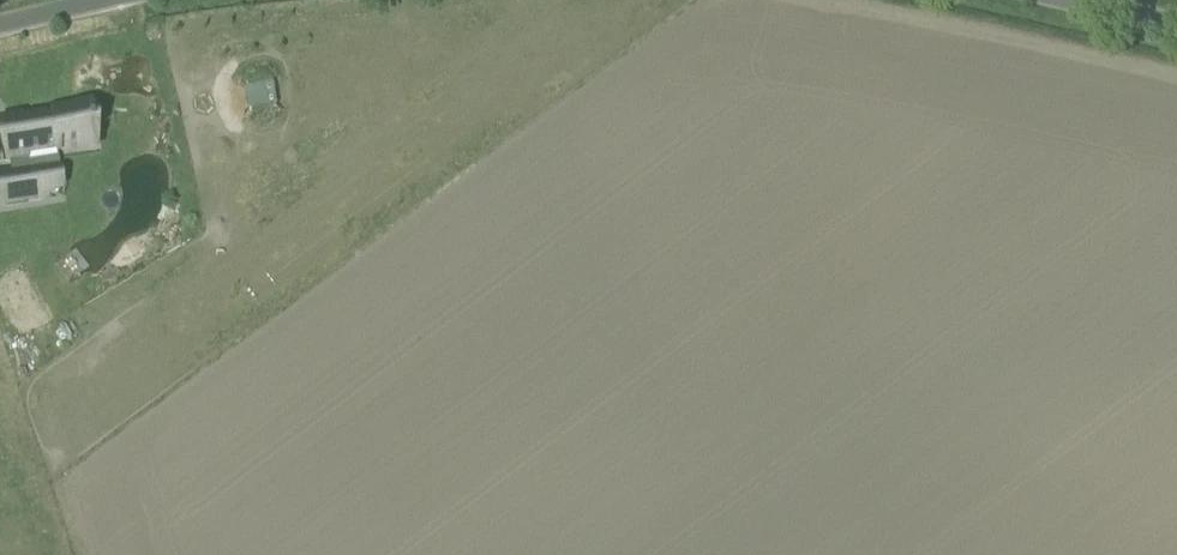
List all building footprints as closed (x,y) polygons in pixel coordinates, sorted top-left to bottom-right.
[(91,111),(1,126),(7,161),(9,161),(11,174),(2,176),(7,206),(28,203),(23,173),(35,171),(58,167),(56,153),(96,147),(91,111)] [(0,275),(0,294),(14,324),(42,311),(21,265),(0,275)]
